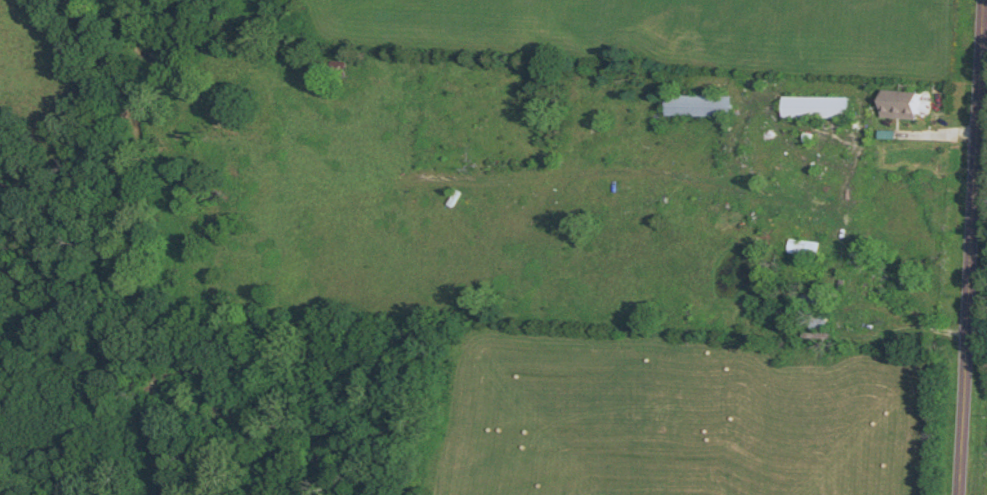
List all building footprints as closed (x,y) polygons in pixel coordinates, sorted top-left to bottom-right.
[(916,93),(879,91),(878,118),(914,120),(916,93)] [(732,96),(663,96),(663,117),(732,117),(732,96)] [(782,118),(851,118),(851,98),(782,98),(782,118)]
